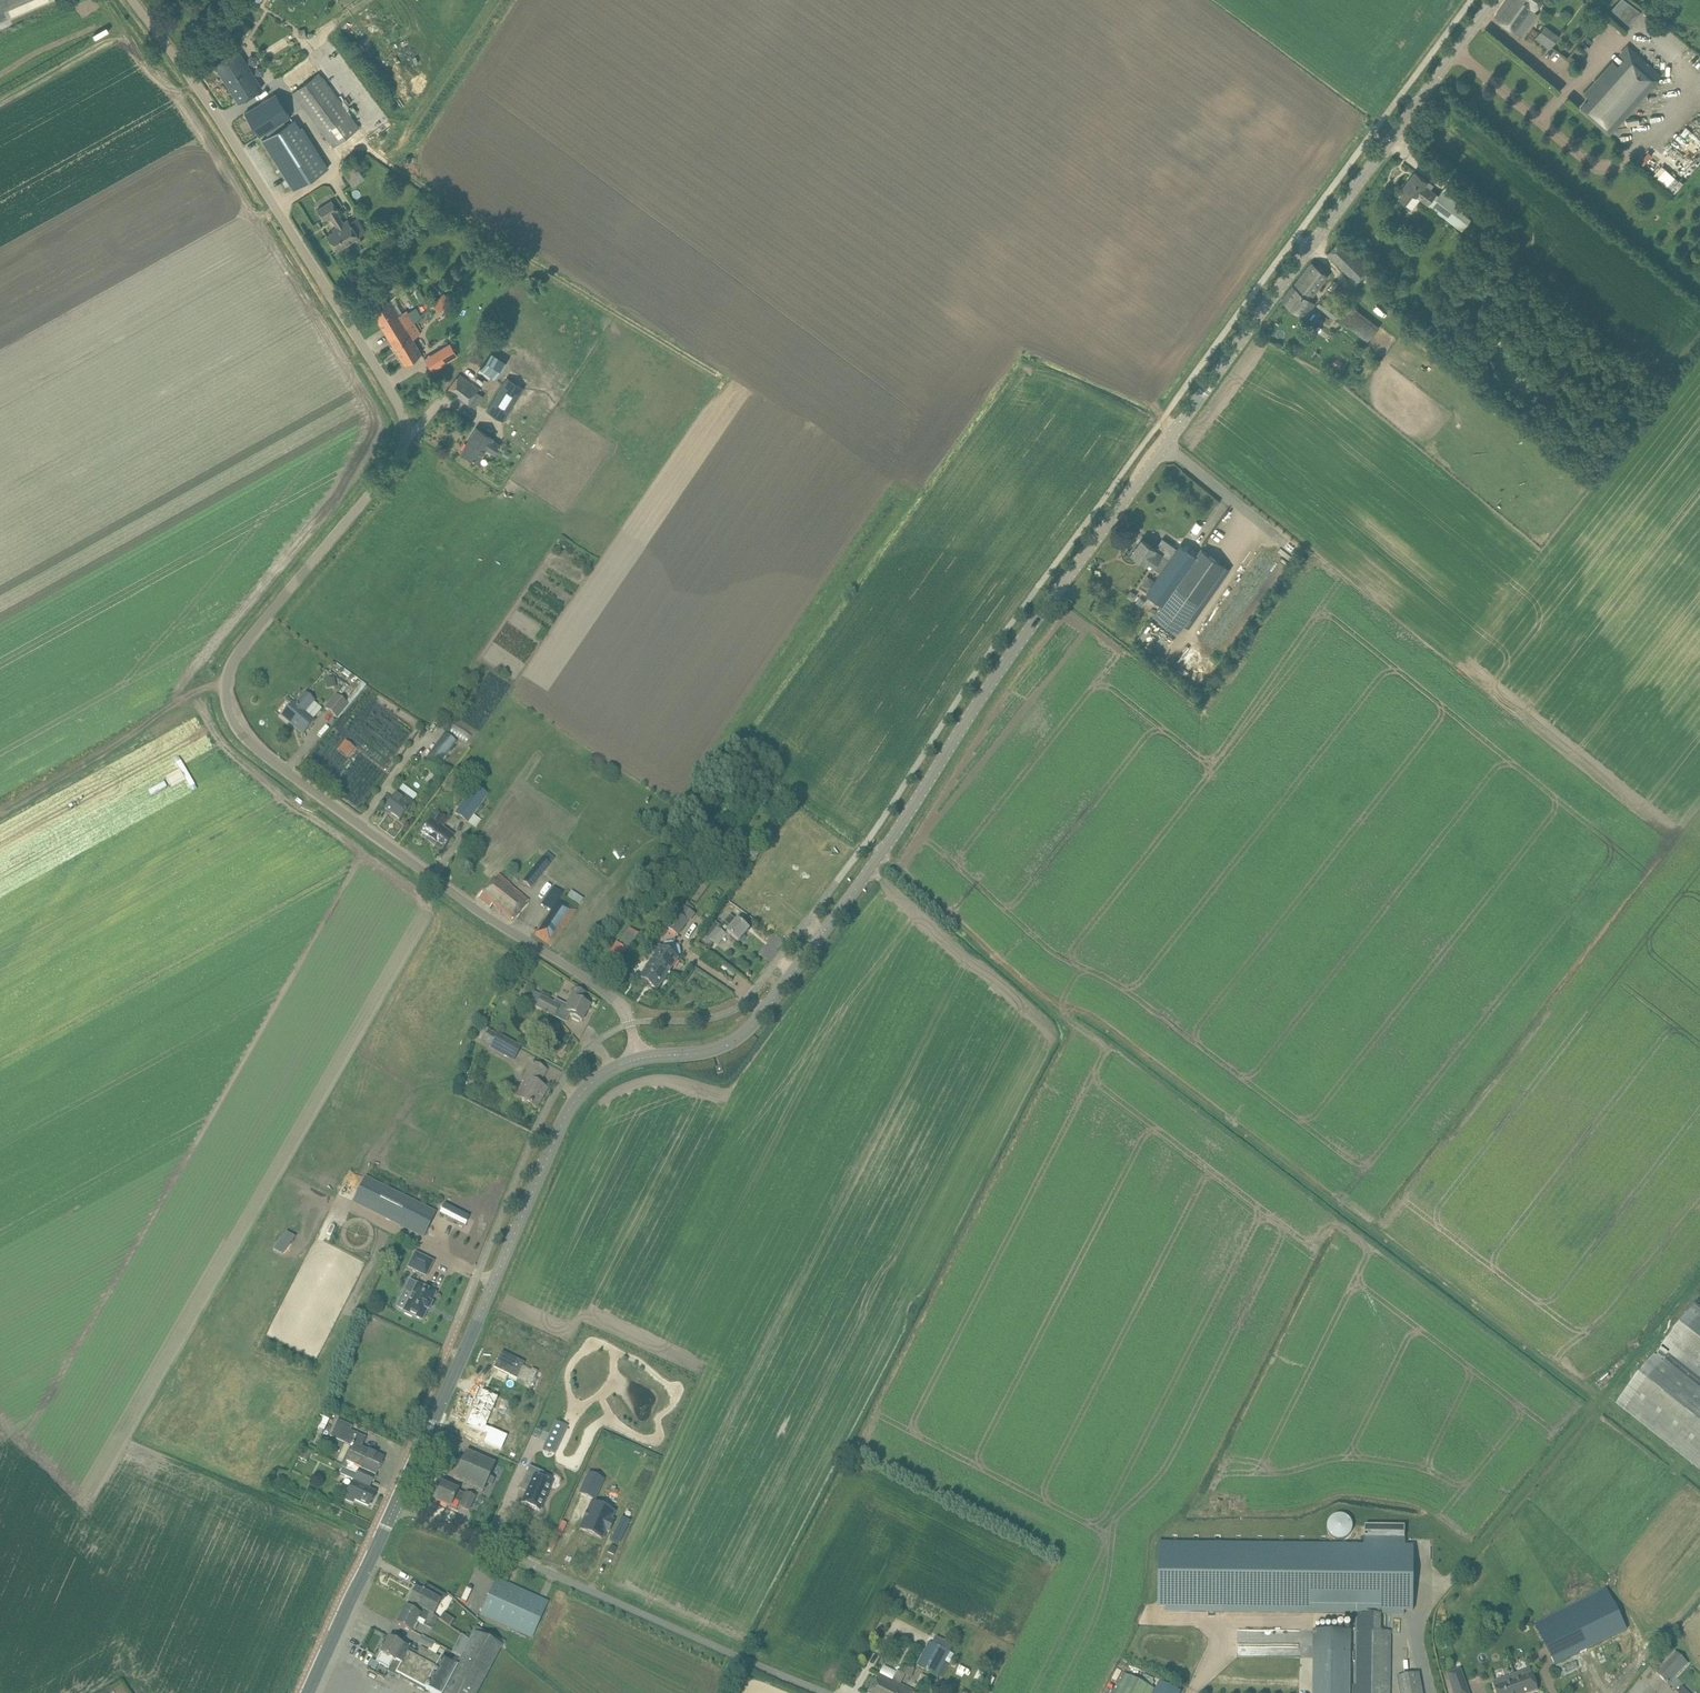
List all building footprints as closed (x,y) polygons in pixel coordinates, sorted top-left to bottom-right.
[(1495,16),(1521,35),(1537,14),(1533,10),(1541,0),(1507,0),(1495,16)] [(1609,9),(1630,25),(1640,11),(1626,0),(1616,0),(1609,9)] [(1545,25),(1535,38),(1550,48),(1559,36),(1545,25)] [(237,27),(227,33),(229,38),(230,37),(240,32),(237,27)] [(1589,98),(1580,108),(1610,134),(1662,75),(1627,44),(1619,54),(1624,59),(1618,66),(1613,61),(1584,93),(1589,98)] [(236,48),(213,63),(238,102),(256,92),(241,69),(247,65),(236,48)] [(319,73),(301,86),(292,93),(332,146),(359,127),(319,73)] [(264,100),(245,112),(259,135),(289,116),(281,103),(271,110),(264,100)] [(262,139),(294,189),(327,168),(296,118),(262,139)] [(364,180),(355,163),(342,172),(352,187),(364,180)] [(1673,193),(1683,182),(1664,165),(1654,176),(1673,193)] [(1427,180),(1424,178),(1415,171),(1404,186),(1406,187),(1398,198),(1407,205),(1415,194),(1428,204),(1436,193),(1424,184),(1427,180)] [(1470,217),(1463,211),(1465,208),(1442,190),(1430,206),(1453,223),(1462,229),(1470,217)] [(332,200),(326,204),(317,210),(323,219),(329,215),(337,228),(326,235),(336,250),(363,233),(358,225),(353,228),(348,219),(343,222),(336,211),(338,210),(332,200)] [(1488,233),(1483,230),(1470,219),(1461,231),(1474,240),(1478,236),(1483,240),(1488,233)] [(1371,267),(1342,237),(1327,252),(1356,282),(1371,267)] [(1293,285),(1292,285),(1282,298),(1305,316),(1315,303),(1310,299),(1328,276),(1311,262),(1293,285)] [(1380,327),(1355,307),(1348,301),(1340,311),(1322,297),(1317,304),(1342,324),(1343,322),(1368,342),(1380,327)] [(372,310),(388,337),(405,327),(405,328),(414,323),(406,310),(402,312),(397,304),(393,307),(389,300),(372,310)] [(405,327),(388,337),(404,363),(421,353),(412,338),(420,333),(414,323),(405,328),(405,327)] [(449,342),(433,352),(441,366),(458,355),(449,342)] [(478,366),(475,372),(484,378),(488,373),(478,366)] [(512,370),(507,377),(487,411),(503,420),(523,387),(528,379),(512,370)] [(478,391),(480,388),(459,373),(448,388),(475,408),(483,395),(478,391)] [(492,437),(486,433),(476,428),(462,451),(477,461),(486,448),(494,453),(499,444),(491,439),(492,437)] [(1155,548),(1142,539),(1132,553),(1146,562),(1161,572),(1147,591),(1182,617),(1192,604),(1172,589),(1167,586),(1162,582),(1183,552),(1163,538),(1155,548)] [(1226,567),(1200,549),(1176,584),(1174,587),(1199,604),(1226,567)] [(1171,581),(1167,586),(1172,589),(1174,587),(1176,584),(1171,581)] [(335,687),(335,677),(325,678),(326,687),(335,687)] [(308,707),(314,701),(305,693),(295,705),(293,703),(282,716),(293,725),(294,724),(304,732),(314,721),(303,711),(307,706),(308,707)] [(335,694),(324,708),(337,719),(348,705),(345,703),(335,694)] [(445,733),(440,739),(425,761),(436,769),(456,741),(445,733)] [(347,757),(355,748),(346,740),(338,749),(347,757)] [(403,785),(399,791),(399,790),(385,809),(399,819),(417,795),(403,785)] [(488,794),(477,786),(475,785),(455,813),(468,822),(488,794)] [(431,820),(427,826),(420,835),(429,841),(431,839),(443,848),(453,835),(442,827),(447,820),(439,814),(434,822),(431,820)] [(531,887),(551,863),(543,857),(523,881),(531,887)] [(499,874),(478,897),(490,908),(493,904),(512,921),(528,901),(509,885),(509,884),(499,874)] [(554,886),(549,894),(541,904),(550,911),(534,934),(552,945),(576,909),(560,898),(563,892),(554,886)] [(569,891),(566,897),(580,904),(583,898),(569,891)] [(679,914),(669,928),(678,935),(689,920),(679,914)] [(749,929),(741,922),(738,920),(737,921),(730,915),(725,922),(732,927),(728,932),(739,942),(749,929)] [(715,921),(712,924),(704,934),(717,945),(726,935),(718,929),(721,926),(715,921)] [(636,926),(633,929),(631,927),(619,943),(628,950),(640,934),(639,933),(641,929),(636,926)] [(659,944),(653,953),(662,959),(657,966),(668,974),(679,958),(678,957),(681,953),(680,947),(672,942),(665,943),(663,947),(659,944)] [(662,959),(653,953),(656,955),(640,978),(658,990),(668,974),(657,966),(662,959)] [(575,988),(570,998),(564,1009),(571,1013),(570,1015),(582,1021),(590,1006),(582,1001),(586,994),(575,988)] [(559,1006),(532,991),(526,1002),(554,1017),(559,1006)] [(514,1060),(521,1046),(498,1033),(498,1034),(487,1028),(481,1038),(492,1044),(490,1048),(514,1060)] [(541,1079),(546,1070),(532,1062),(522,1080),(528,1083),(519,1098),(536,1108),(547,1089),(536,1082),(538,1077),(541,1079)] [(722,1066),(716,1068),(718,1074),(724,1072),(722,1066)] [(365,1178),(354,1200),(424,1236),(435,1214),(365,1178)] [(445,1203),(440,1212),(465,1225),(470,1216),(445,1203)] [(287,1230),(276,1248),(287,1254),(297,1236),(287,1230)] [(416,1253),(408,1267),(426,1276),(433,1261),(416,1253)] [(422,1320),(427,1310),(428,1311),(432,1303),(431,1303),(436,1293),(410,1280),(406,1289),(413,1293),(404,1311),(422,1320)] [(1699,1299),(1616,1403),(1699,1469),(1699,1299)] [(497,1351),(490,1367),(513,1377),(520,1360),(497,1351)] [(477,1399),(466,1425),(482,1432),(482,1431),(486,1433),(483,1441),(499,1448),(504,1435),(488,1428),(488,1429),(484,1428),(493,1407),(477,1399)] [(352,1426),(339,1420),(335,1428),(334,1428),(330,1437),(344,1443),(335,1463),(343,1467),(373,1481),(384,1457),(361,1447),(366,1437),(350,1430),(352,1426)] [(545,1438),(542,1446),(554,1451),(557,1443),(545,1438)] [(495,1464),(476,1455),(466,1451),(454,1479),(483,1492),(487,1483),(491,1485),(494,1479),(490,1476),(495,1464)] [(530,1466),(520,1488),(527,1491),(522,1502),(540,1510),(552,1482),(542,1477),(544,1472),(530,1466)] [(373,1481),(343,1467),(341,1473),(354,1479),(345,1498),(353,1502),(354,1499),(368,1506),(375,1492),(369,1489),(373,1481)] [(581,1492),(580,1493),(594,1499),(595,1499),(603,1480),(603,1479),(589,1473),(589,1474),(581,1492)] [(431,1498),(450,1507),(453,1499),(461,1503),(460,1506),(469,1510),(475,1497),(466,1493),(465,1494),(438,1482),(431,1498)] [(585,1518),(580,1529),(602,1539),(606,1530),(603,1529),(607,1519),(610,1520),(611,1519),(614,1511),(593,1501),(588,1512),(589,1513),(586,1519),(585,1518)] [(1331,1517),(1330,1520),(1328,1522),(1328,1526),(1328,1529),(1329,1532),(1332,1535),(1334,1538),(1337,1539),(1340,1539),(1343,1539),(1346,1538),(1349,1536),(1352,1533),(1353,1530),(1353,1526),(1353,1523),(1352,1520),(1350,1518),(1348,1516),(1344,1514),(1341,1514),(1337,1514),(1334,1515),(1331,1517)] [(1213,1542),(1160,1543),(1160,1606),(1165,1606),(1165,1612),(1209,1613),(1222,1613),(1355,1614),(1381,1614),(1404,1615),(1404,1610),(1413,1610),(1414,1545),(1405,1545),(1405,1526),(1365,1525),(1365,1544),(1223,1542),(1213,1542)] [(611,1545),(608,1552),(614,1554),(617,1548),(611,1545)] [(480,1614),(532,1638),(548,1601),(496,1578),(480,1614)] [(409,1601),(418,1606),(433,1614),(440,1601),(442,1602),(446,1595),(426,1584),(422,1590),(416,1587),(409,1601)] [(466,1586),(461,1597),(470,1601),(475,1589),(466,1586)] [(1543,1641),(1556,1665),(1626,1630),(1606,1589),(1535,1624),(1543,1641)] [(433,1614),(418,1606),(414,1612),(405,1607),(396,1623),(411,1631),(418,1617),(425,1621),(423,1624),(432,1629),(438,1618),(433,1614)] [(1390,1631),(1381,1631),(1381,1614),(1355,1614),(1355,1685),(1353,1685),(1353,1692),(1389,1692),(1390,1631)] [(1270,1637),(1270,1630),(1260,1629),(1260,1630),(1238,1629),(1237,1652),(1247,1652),(1253,1652),(1253,1642),(1258,1642),(1258,1637),(1270,1637)] [(1315,1692),(1350,1692),(1350,1630),(1315,1630),(1315,1692)] [(376,1661),(389,1668),(435,1692),(477,1692),(502,1647),(481,1636),(475,1633),(464,1652),(462,1657),(457,1666),(441,1658),(436,1667),(407,1652),(409,1648),(402,1644),(389,1637),(378,1657),(376,1661)] [(435,1642),(422,1636),(418,1643),(431,1649),(435,1642)] [(930,1641),(918,1665),(938,1676),(945,1662),(945,1661),(950,1652),(952,1648),(940,1642),(938,1646),(933,1643),(930,1641)] [(409,1648),(407,1652),(436,1667),(441,1658),(436,1655),(434,1654),(428,1651),(421,1647),(418,1653),(409,1648)] [(455,1647),(452,1652),(462,1657),(464,1652),(455,1647)] [(1688,1663),(1676,1652),(1656,1673),(1668,1684),(1688,1663)] [(1492,1682),(1496,1692),(1529,1692),(1538,1690),(1530,1668),(1492,1682)] [(1454,1692),(1468,1692),(1460,1669),(1448,1674),(1454,1692)] [(879,1673),(868,1692),(912,1692),(913,1691),(879,1673)] [(1154,1689),(1124,1673),(1114,1692),(1152,1692),(1154,1689)] [(1421,1689),(1418,1673),(1398,1677),(1401,1692),(1422,1692),(1421,1689)] [(1154,1692),(1180,1692),(1160,1682),(1154,1692)]
